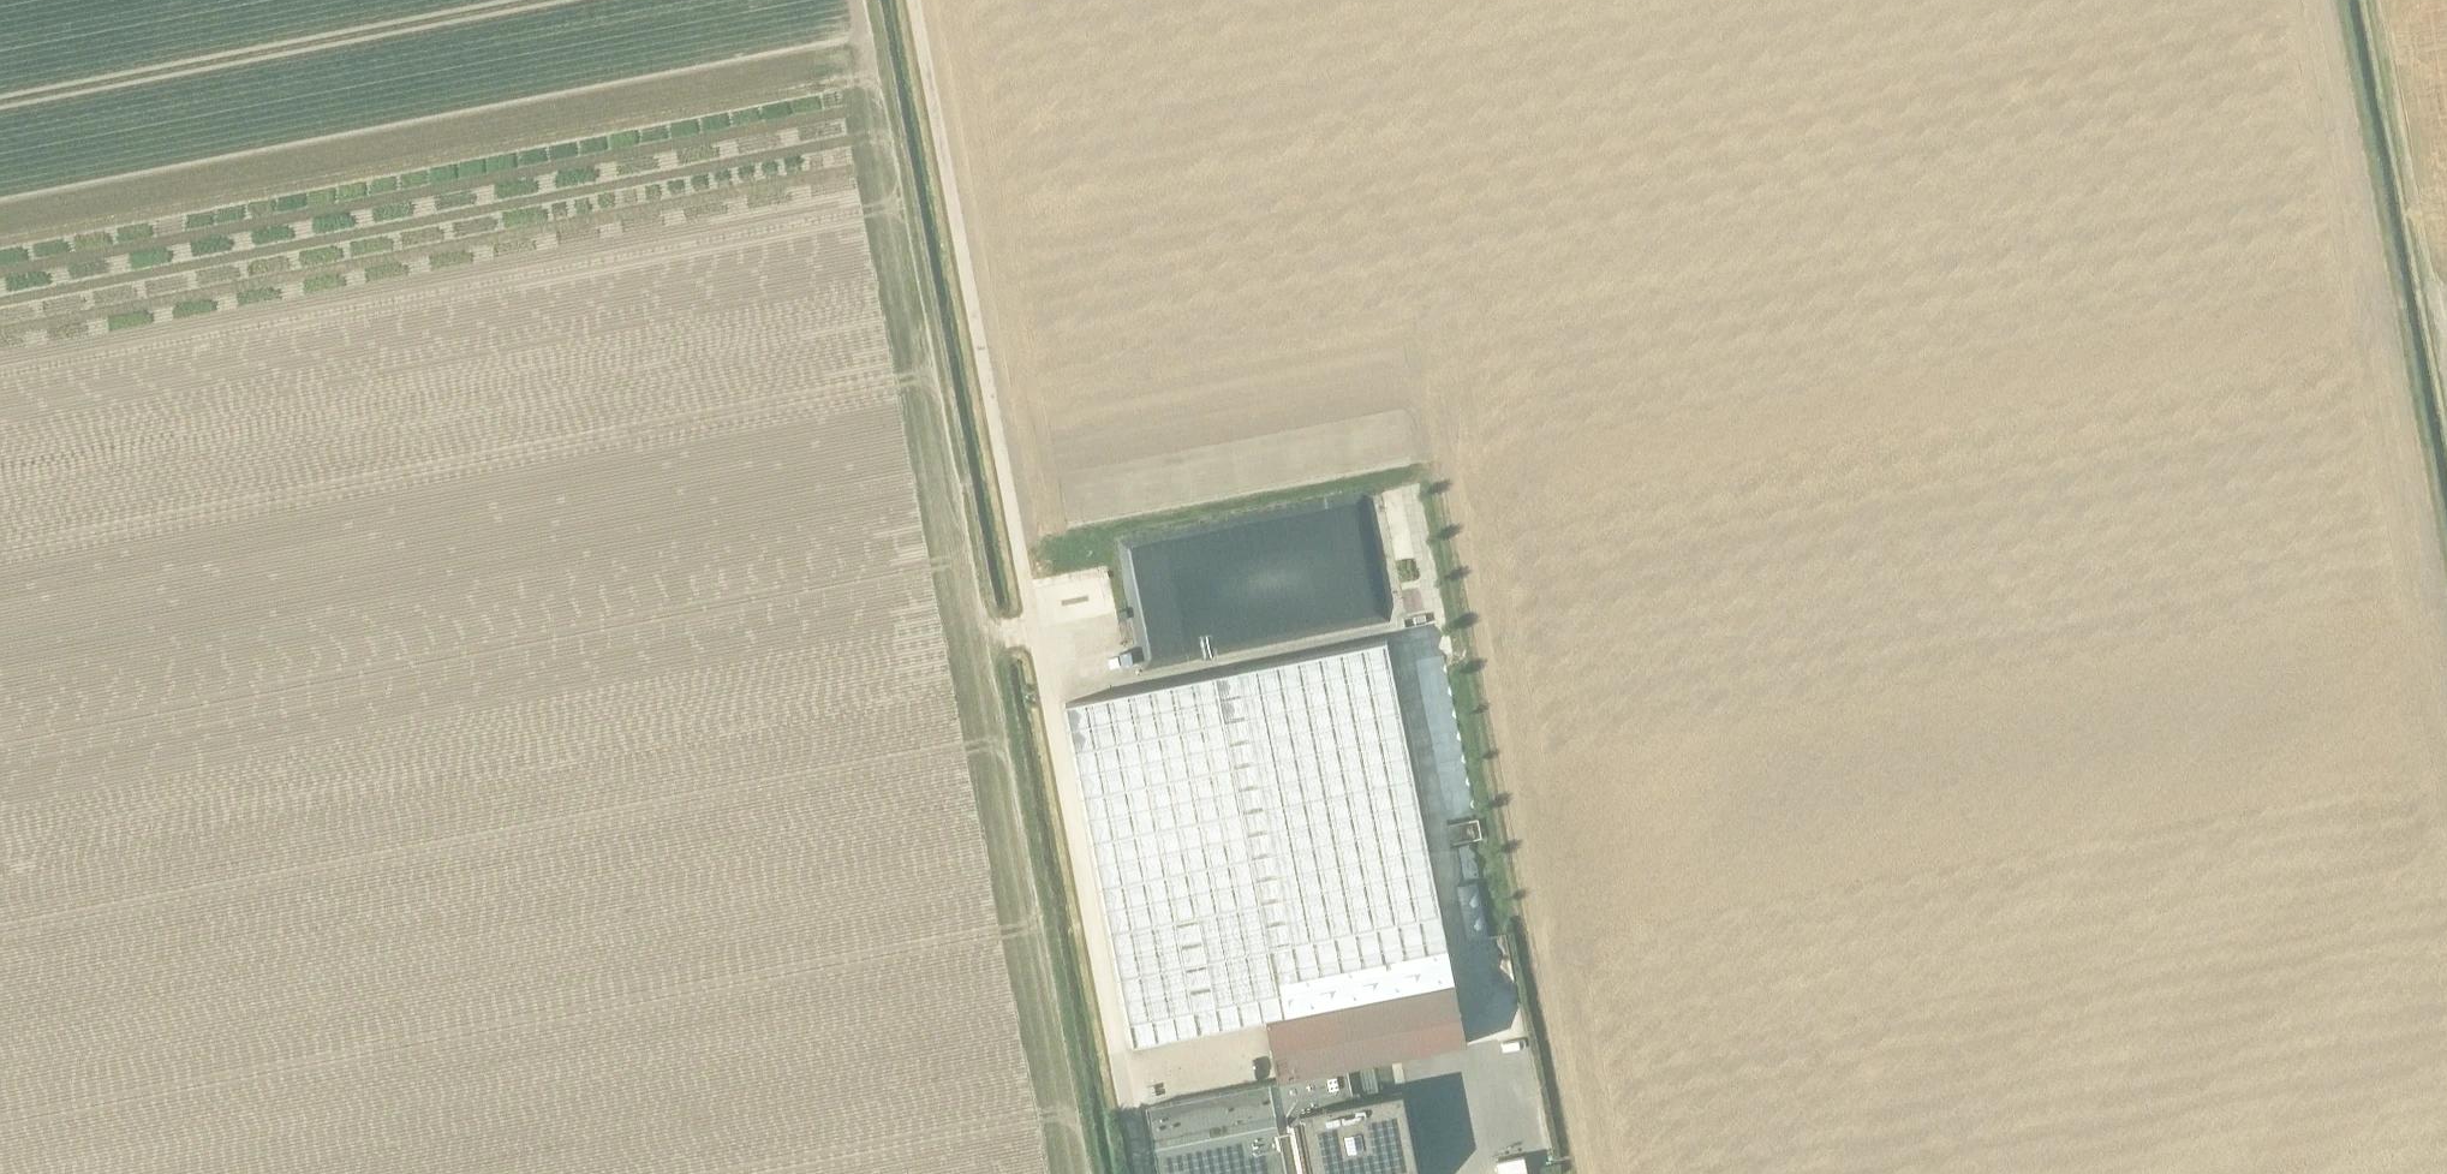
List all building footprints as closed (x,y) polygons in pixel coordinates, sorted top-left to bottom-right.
[(1277,1081),(1145,1107),(1158,1173),(1413,1173),(1417,1169),(1401,1091),(1353,1100),(1346,1067),(1466,1044),(1454,981),(1389,640),(1067,701),(1132,1043),(1265,1018),(1277,1081)] [(1497,920),(1505,962),(1506,962),(1516,1015),(1535,1011),(1516,916),(1497,920)]
